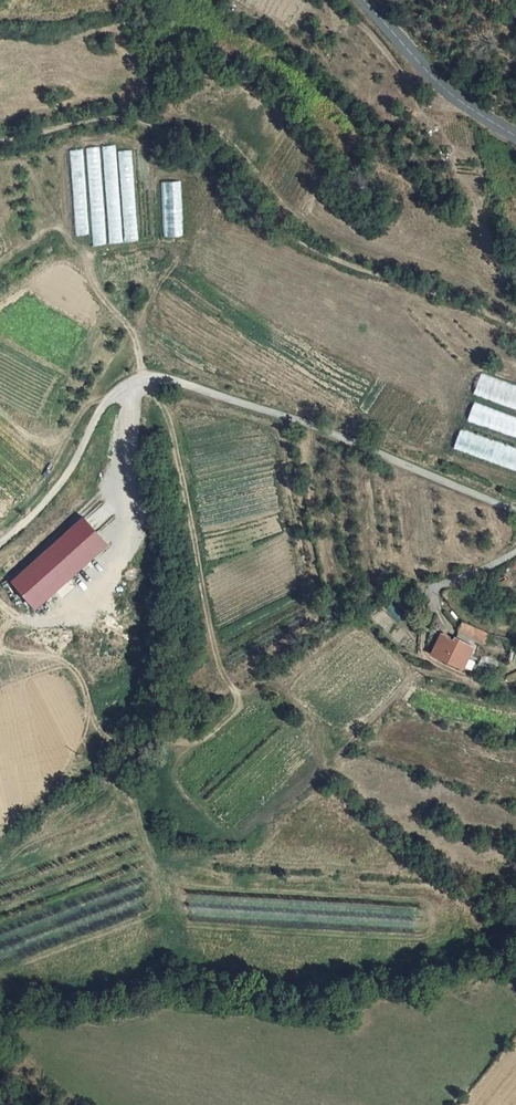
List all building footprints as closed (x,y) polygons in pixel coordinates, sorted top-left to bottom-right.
[(83,150),(72,150),(72,164),(83,165),(83,150)] [(77,235),(88,234),(87,223),(76,224),(77,235)] [(468,425),(515,439),(515,388),(480,377),(474,399),(475,399),(468,425)] [(290,431),(298,433),(301,426),(293,423),(290,431)] [(461,430),(454,451),(515,470),(515,447),(461,430)] [(84,518),(11,582),(37,611),(110,547),(84,518)] [(432,654),(456,667),(463,655),(468,647),(456,639),(454,643),(442,635),(432,654)] [(463,670),(468,658),(463,655),(456,667),(463,670)]
